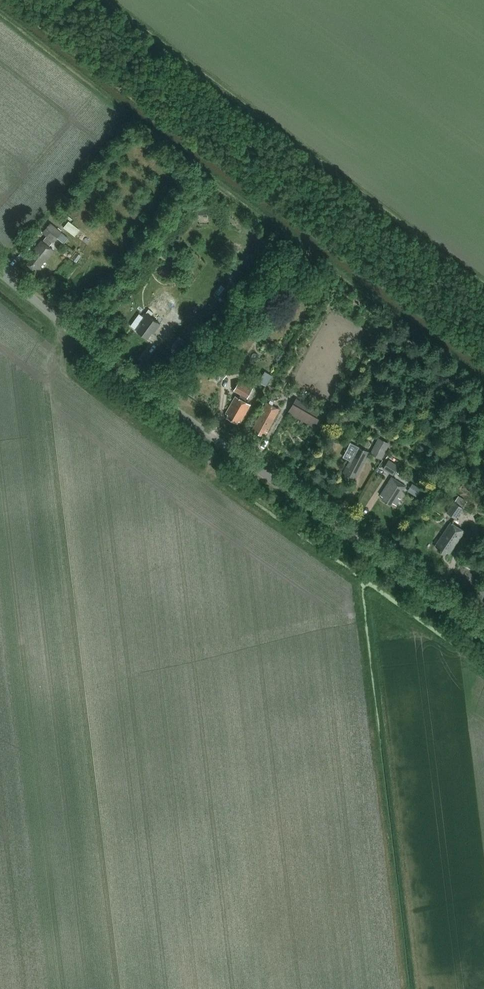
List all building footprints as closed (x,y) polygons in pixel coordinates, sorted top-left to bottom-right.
[(198,203),(199,215),(209,215),(209,203),(198,203)] [(69,223),(64,229),(76,239),(81,232),(69,223)] [(68,240),(50,225),(42,234),(46,238),(43,243),(41,242),(25,261),(28,263),(26,265),(33,271),(35,268),(38,271),(53,252),(48,248),(52,243),(53,243),(56,240),(63,246),(68,240)] [(163,323),(152,315),(156,310),(165,317),(176,303),(162,293),(139,323),(143,325),(138,331),(149,339),(157,328),(158,329),(163,323)] [(166,369),(174,373),(178,365),(170,361),(166,369)] [(220,361),(212,371),(224,379),(232,369),(220,361)] [(273,376),(265,371),(259,382),(267,386),(273,376)] [(254,389),(241,382),(236,391),(243,395),(241,400),(237,398),(228,414),(231,416),(229,418),(236,422),(237,420),(242,422),(251,405),(246,403),(254,389)] [(339,412),(349,396),(344,393),(335,409),(339,412)] [(325,415),(296,398),(285,418),(287,419),(290,414),(301,421),(299,425),(299,426),(301,427),(303,422),(313,427),(310,432),(314,434),(325,415)] [(267,436),(275,418),(279,410),(267,404),(254,430),(256,431),(255,433),(263,437),(264,435),(267,436)] [(391,444),(379,437),(371,453),(383,459),(391,444)] [(353,453),(357,446),(351,443),(347,450),(353,453)] [(357,447),(354,453),(343,474),(346,475),(345,478),(352,482),(354,480),(356,481),(370,454),(357,447)] [(389,460),(383,469),(394,475),(399,466),(389,460)] [(467,497),(473,488),(456,477),(442,498),(452,505),(454,502),(461,492),(467,497)] [(407,487),(393,478),(381,496),(386,499),(384,501),(391,506),(393,503),(398,506),(402,500),(400,499),(407,487)] [(413,484),(408,491),(417,497),(422,490),(413,484)] [(458,498),(448,512),(456,518),(466,503),(458,498)] [(464,530),(451,521),(436,544),(439,546),(437,549),(445,554),(447,551),(449,553),(464,530)]
